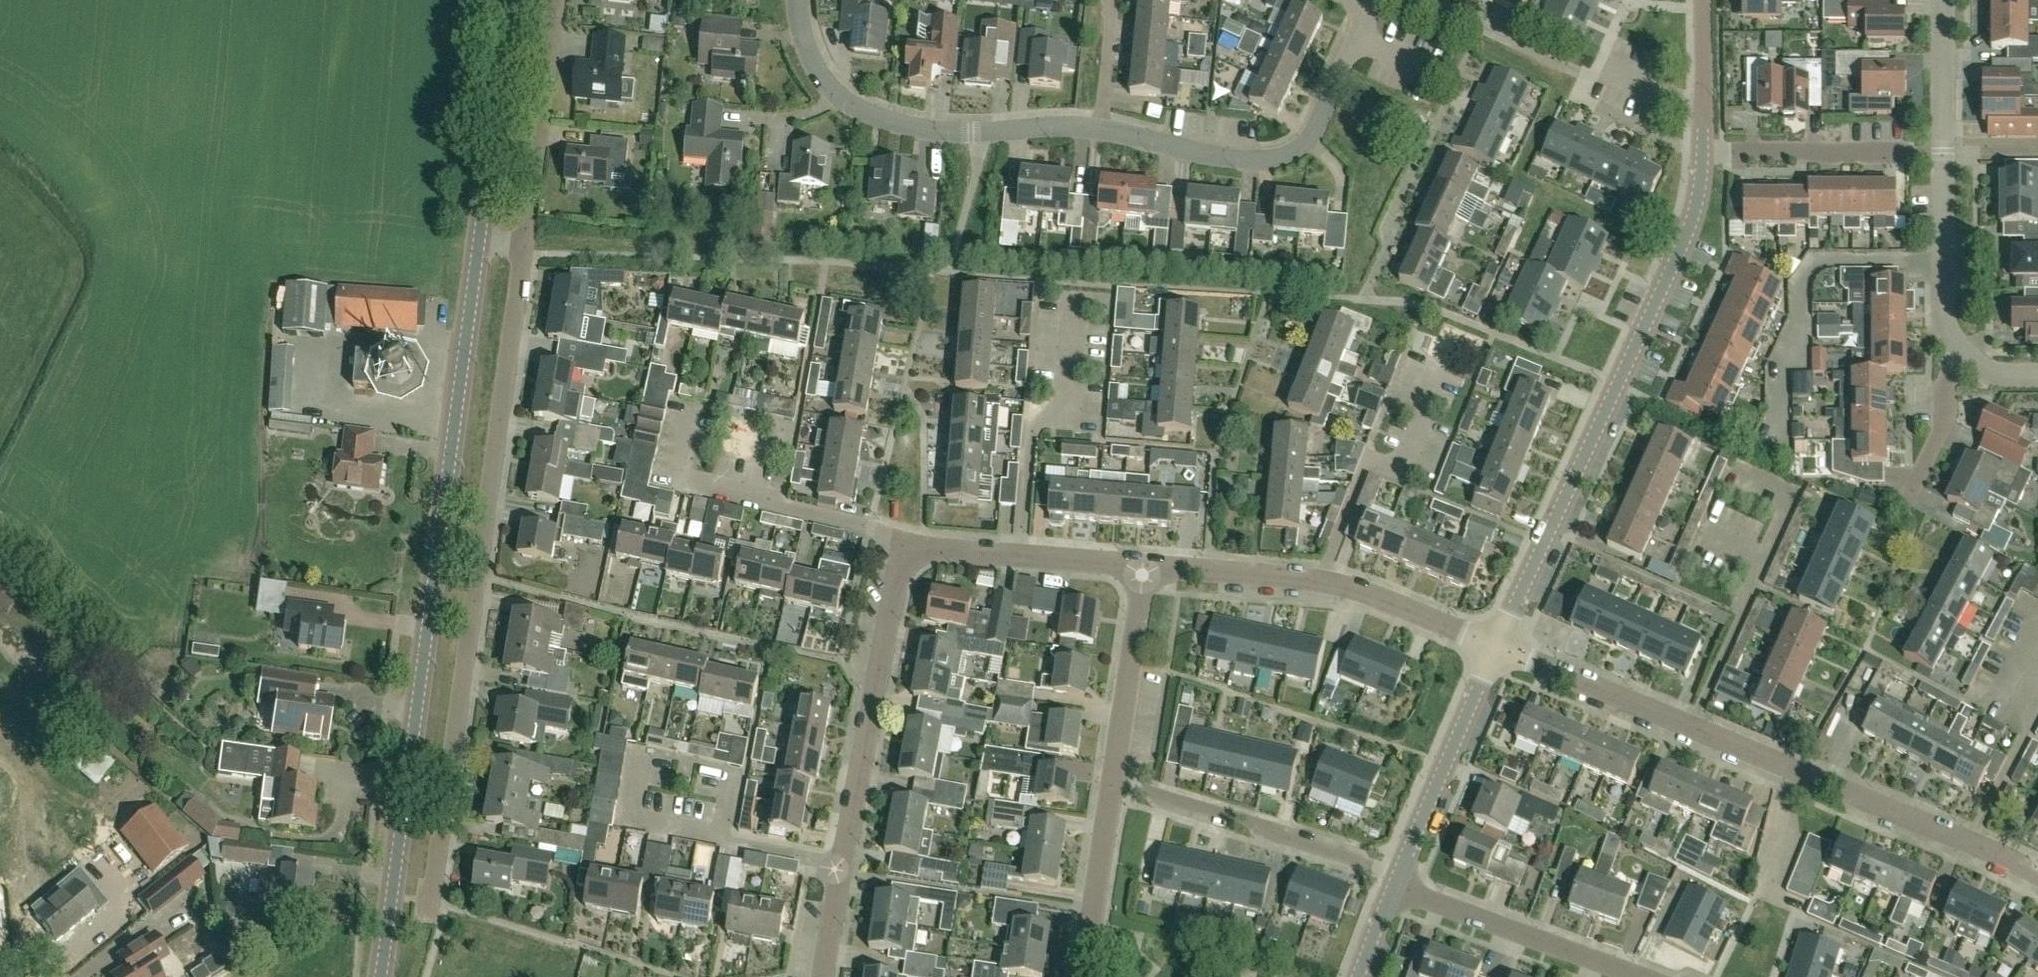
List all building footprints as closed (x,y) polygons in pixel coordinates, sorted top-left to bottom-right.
[(851,54),(882,57),(886,17),(872,16),(874,1),(867,0),(843,0),(841,23),(840,34),(853,35),(851,54)] [(1020,0),(971,0),(971,4),(1019,9),(1020,0)] [(1019,9),(1053,13),(1054,0),(1020,0),(1019,9)] [(1138,14),(1168,18),(1170,3),(1186,5),(1187,0),(1140,0),(1138,14)] [(1495,3),(1520,15),(1526,0),(1496,0),(1495,3)] [(1594,14),(1562,0),(1551,0),(1541,23),(1579,39),(1587,21),(1591,22),(1594,14)] [(1594,14),(1598,7),(1595,5),(1597,0),(1562,0),(1594,14)] [(1738,11),(1743,11),(1743,19),(1765,19),(1781,19),(1781,6),(1801,6),(1801,0),(1738,0),(1738,11)] [(1889,15),(1889,2),(1880,3),(1856,3),(1848,2),(1847,0),(1823,0),(1823,21),(1848,22),(1848,29),(1866,29),(1866,42),(1869,42),(1867,47),(1871,48),(1876,49),(1879,49),(1883,48),(1886,47),(1885,42),(1903,42),(1903,15),(1889,15)] [(2027,24),(2027,8),(2037,8),(2037,0),(1991,0),(1991,12),(1987,16),(1987,24),(2027,24)] [(1283,31),(1311,45),(1322,20),(1293,7),(1293,8),(1279,1),(1274,11),(1289,18),(1283,31)] [(2027,8),(2027,24),(2037,24),(2037,8),(2027,8)] [(1165,44),(1168,18),(1138,14),(1135,41),(1165,44)] [(649,37),(666,39),(668,20),(651,19),(649,37)] [(914,42),(924,43),(923,49),(909,48),(906,70),(907,70),(906,84),(910,85),(910,89),(926,91),(926,86),(939,88),(941,73),(955,75),(957,53),(960,23),(926,19),(926,21),(917,20),(914,42)] [(699,66),(714,67),(712,79),(753,83),(757,47),(739,45),(741,26),(704,22),(699,66)] [(2027,24),(1987,24),(1987,31),(1991,35),(1991,50),(2007,50),(2015,50),(2015,62),(2032,62),(2037,62),(2037,39),(2027,40),(2027,24)] [(995,71),(1008,73),(1013,28),(983,25),(981,49),(967,47),(966,54),(964,76),(963,84),(993,88),(993,83),(995,71)] [(1013,28),(1008,73),(995,71),(993,83),(1012,85),(1017,34),(1017,29),(1013,28)] [(1241,42),(1257,49),(1262,39),(1246,31),(1241,42)] [(1299,69),(1311,45),(1283,31),(1271,56),(1299,69)] [(1079,53),(1063,52),(1048,50),(1049,37),(1021,34),(1017,68),(1031,69),(1029,86),(1059,89),(1060,74),(1077,76),(1079,53)] [(1782,34),(1765,34),(1765,52),(1782,52),(1782,34)] [(642,55),(664,57),(666,39),(649,37),(644,36),(642,55)] [(1188,47),(1206,49),(1207,38),(1190,36),(1188,47)] [(592,66),(578,65),(574,98),(618,103),(622,69),(620,69),(623,42),(595,39),(592,66)] [(1162,71),(1165,44),(1135,41),(1132,68),(1162,71)] [(1252,59),(1257,49),(1241,42),(1237,52),(1252,59)] [(1204,60),(1206,49),(1188,47),(1187,58),(1204,60)] [(957,53),(955,75),(964,76),(966,54),(957,53)] [(1823,75),(1835,75),(1835,54),(1823,54),(1823,66),(1823,75)] [(1868,98),(1867,114),(1877,114),(1892,114),(1892,99),(1903,99),(1903,82),(1903,69),(1889,69),(1867,69),(1867,55),(1835,54),(1835,75),(1835,78),(1863,78),(1863,98),(1868,98)] [(1889,55),(1867,55),(1867,69),(1889,69),(1889,55)] [(1288,92),(1299,69),(1271,56),(1260,79),(1288,92)] [(1783,114),(1783,77),(1767,77),(1767,62),(1747,62),(1747,87),(1759,87),(1759,105),(1759,114),(1783,114)] [(2032,62),(2015,62),(2007,62),(2007,76),(1991,76),(1983,76),(1983,100),(2026,100),(2037,100),(2037,86),(2032,86),(2032,62)] [(2007,76),(2007,62),(1991,62),(1991,76),(2007,76)] [(1783,114),(1783,118),(1807,118),(1807,111),(1807,91),(1823,91),(1823,75),(1823,66),(1783,66),(1783,77),(1783,114)] [(1179,73),(1162,71),(1132,68),(1130,85),(1129,94),(1160,98),(1160,97),(1167,98),(1176,99),(1177,87),(1179,73)] [(1477,95),(1517,113),(1529,87),(1496,71),(1487,90),(1481,87),(1477,95)] [(1277,117),(1288,92),(1260,79),(1254,93),(1239,86),(1234,96),(1250,104),(1249,104),(1252,105),(1277,117)] [(1759,87),(1747,87),(1747,105),(1759,105),(1759,87)] [(1807,111),(1823,111),(1823,91),(1807,91),(1807,111)] [(1505,139),(1517,113),(1477,95),(1474,103),(1480,106),(1472,124),(1505,139)] [(1868,98),(1863,98),(1849,98),(1849,117),(1868,117),(1867,114),(1868,98)] [(2026,111),(2026,100),(1983,100),(1983,124),(1988,124),(1988,140),(2037,140),(2037,139),(2037,111),(2026,111)] [(736,165),(740,165),(743,137),(719,135),(721,111),(693,109),(691,132),(687,132),(685,159),(709,161),(706,190),(734,192),(736,165)] [(1494,163),(1505,139),(1472,124),(1463,142),(1456,139),(1453,147),(1482,161),(1493,166),(1494,163)] [(1565,170),(1584,130),(1577,126),(1573,133),(1556,124),(1540,158),(1565,170)] [(1591,182),(1607,149),(1589,141),(1591,133),(1584,130),(1565,170),(1591,182)] [(641,147),(656,148),(656,135),(641,134),(641,147)] [(590,138),(589,153),(569,150),(565,180),(606,185),(607,170),(625,172),(628,143),(602,140),(590,138)] [(797,146),(794,179),(779,177),(778,197),(777,204),(800,206),(802,186),(825,188),(828,159),(829,149),(797,146)] [(1618,195),(1637,154),(1630,151),(1626,158),(1607,149),(1591,182),(1618,195)] [(1637,154),(1618,195),(1644,207),(1659,173),(1642,165),(1644,157),(1637,154)] [(1490,193),(1471,184),(1477,171),(1450,158),(1438,182),(1484,203),(1490,193)] [(869,203),(900,206),(899,219),(931,222),(934,193),(935,185),(915,183),(916,167),(872,163),(869,203)] [(2037,202),(2037,164),(2026,164),(2026,178),(2005,178),(2001,178),(2001,203),(2037,202)] [(2026,178),(2026,164),(2005,164),(2005,178),(2026,178)] [(1547,173),(1531,166),(1528,174),(1543,182),(1547,173)] [(625,172),(607,170),(606,185),(605,192),(630,195),(632,173),(625,172)] [(1042,215),(1046,176),(1029,174),(1022,173),(1020,192),(1005,190),(1002,223),(1018,225),(1024,226),(1026,213),(1042,215)] [(1081,231),(1082,220),(1085,198),(1068,197),(1070,178),(1046,176),(1042,215),(1058,216),(1056,228),(1072,230),(1081,231)] [(1831,219),(1830,177),(1823,177),(1823,186),(1809,186),(1809,227),(1809,232),(1818,232),(1818,219),(1831,219)] [(1852,232),(1852,186),(1838,186),(1838,177),(1830,177),(1831,219),(1843,219),(1843,232),(1852,232)] [(1873,219),(1873,177),(1866,177),(1866,186),(1852,186),(1852,232),(1861,232),(1861,219),(1873,219)] [(1873,177),(1873,219),(1886,219),(1886,232),(1895,232),(1895,219),(1895,186),(1881,186),(1881,177),(1873,177)] [(1126,218),(1130,184),(1102,181),(1100,200),(1098,222),(1082,220),(1081,231),(1079,250),(1095,252),(1097,232),(1104,232),(1111,227),(1112,217),(1126,218)] [(1535,191),(1512,181),(1503,201),(1526,212),(1535,191)] [(1483,204),(1484,203),(1438,182),(1427,207),(1455,220),(1467,226),(1473,211),(1479,214),(1483,204)] [(1169,218),(1153,216),(1156,190),(1156,186),(1130,184),(1126,218),(1141,220),(1141,225),(1146,232),(1155,232),(1153,258),(1165,259),(1168,230),(1169,221),(1169,218)] [(1766,227),(1766,185),(1758,185),(1758,194),(1743,194),(1744,239),(1753,239),(1753,227),(1766,227)] [(1787,239),(1787,194),(1773,194),(1773,185),(1766,185),(1766,227),(1779,227),(1779,239),(1787,239)] [(1809,227),(1809,186),(1809,185),(1801,185),(1801,194),(1787,194),(1787,239),(1796,239),(1796,227),(1809,227)] [(1588,189),(1583,200),(1610,213),(1615,201),(1588,189)] [(1169,218),(1170,200),(1171,192),(1156,190),(1153,216),(1169,218)] [(1211,233),(1215,195),(1188,193),(1187,202),(1185,223),(1173,221),(1170,251),(1183,253),(1185,230),(1211,233)] [(1744,239),(1743,194),(1730,194),(1729,239),(1744,239)] [(1240,198),(1215,195),(1211,233),(1238,235),(1236,259),(1248,260),(1250,234),(1253,234),(1254,230),(1237,228),(1239,207),(1240,198)] [(1299,235),(1302,198),(1276,195),(1275,212),(1274,219),(1255,217),(1254,230),(1253,234),(1252,243),(1272,245),(1273,233),(1299,235)] [(1100,200),(1085,198),(1082,220),(1098,222),(1100,200)] [(1302,198),(1299,235),(1324,238),(1323,250),(1344,252),(1347,217),(1333,216),(1327,215),(1328,200),(1302,198)] [(1169,221),(1173,221),(1185,223),(1187,202),(1170,200),(1169,218),(1169,221)] [(2037,240),(2037,202),(2001,203),(2001,226),(2004,226),(2026,226),(2026,240),(2037,240)] [(1254,230),(1255,217),(1256,209),(1239,207),(1237,228),(1254,230)] [(1444,243),(1455,220),(1427,207),(1416,230),(1421,233),(1444,243)] [(1473,211),(1467,226),(1483,233),(1489,219),(1479,214),(1473,211)] [(1550,222),(1560,227),(1564,218),(1554,213),(1550,222)] [(1141,220),(1126,218),(1125,234),(1146,236),(1146,232),(1141,225),(1141,220)] [(1558,244),(1598,263),(1601,256),(1600,255),(1608,237),(1570,219),(1558,244)] [(1886,219),(1873,219),(1874,232),(1886,232),(1886,219)] [(1895,219),(1895,232),(1905,232),(1905,219),(1895,219)] [(1456,249),(1467,226),(1455,220),(1444,243),(1449,245),(1456,249)] [(1018,225),(1002,223),(1000,249),(1016,250),(1018,225)] [(2004,226),(2004,240),(2023,240),(2023,252),(2037,252),(2037,240),(2026,240),(2026,226),(2004,226)] [(1501,241),(1510,245),(1517,231),(1507,227),(1501,241)] [(1753,227),(1753,239),(1753,244),(1766,244),(1766,227),(1753,227)] [(936,258),(939,229),(926,228),(923,257),(936,258)] [(1081,231),(1072,230),(1070,249),(1079,250),(1081,231)] [(1449,245),(1444,243),(1421,233),(1410,257),(1438,269),(1449,245)] [(1787,239),(1779,239),(1779,248),(1787,248),(1787,239)] [(1507,252),(1510,245),(1501,241),(1495,255),(1504,259),(1507,252)] [(1594,271),(1598,263),(1558,244),(1557,247),(1550,244),(1547,250),(1554,253),(1546,271),(1566,280),(1583,288),(1592,271),(1594,271)] [(2023,252),(2013,252),(2013,280),(2017,280),(2017,292),(2024,292),(2037,292),(2037,252),(2023,252)] [(1399,281),(1427,294),(1445,302),(1456,278),(1438,269),(1410,257),(1399,281)] [(1165,259),(1153,258),(1152,270),(1164,270),(1165,259)] [(1767,273),(1761,270),(1735,258),(1728,272),(1744,279),(1737,294),(1778,313),(1781,304),(1775,302),(1782,288),(1763,280),(1767,273)] [(1801,264),(1787,259),(1786,276),(1790,278),(1791,278),(1801,264)] [(1566,280),(1546,271),(1530,263),(1517,289),(1557,308),(1560,300),(1557,298),(1566,280)] [(1491,265),(1486,275),(1495,279),(1499,269),(1491,265)] [(1876,271),(1840,271),(1840,287),(1845,292),(1848,292),(1860,292),(1860,306),(1872,306),(1914,306),(1914,299),(1905,299),(1905,283),(1898,283),(1876,283),(1876,271)] [(1898,271),(1876,271),(1876,283),(1898,283),(1898,271)] [(593,273),(593,286),(625,287),(625,274),(593,273)] [(1479,289),(1488,293),(1495,279),(1486,275),(1479,289)] [(598,310),(585,308),(588,290),(559,284),(554,313),(595,321),(596,321),(598,310)] [(1488,293),(1479,289),(1473,286),(1462,310),(1477,317),(1488,293)] [(287,287),(284,336),(325,339),(329,290),(287,287)] [(332,289),(329,327),(369,330),(417,334),(420,296),(332,289)] [(1553,315),(1557,308),(1517,289),(1505,316),(1542,333),(1551,314),(1553,315)] [(1154,334),(1155,322),(1134,320),(1136,293),(1117,291),(1117,295),(1114,330),(1154,334)] [(962,316),(994,319),(996,295),(964,292),(962,316)] [(1852,306),(1860,306),(1860,292),(1848,292),(1848,306),(1852,306)] [(2024,306),(2013,306),(2013,308),(2010,310),(2010,318),(2013,320),(2013,332),(2027,332),(2027,344),(2037,344),(2037,292),(2024,292),(2024,306)] [(1774,322),(1778,313),(1737,294),(1727,316),(1761,332),(1767,319),(1774,322)] [(694,332),(701,301),(675,296),(671,313),(663,311),(655,348),(665,350),(670,327),(694,332)] [(720,338),(727,302),(713,299),(712,304),(701,301),(694,332),(720,338)] [(823,301),(817,335),(826,336),(832,302),(823,301)] [(747,338),(754,307),(727,302),(720,338),(734,341),(735,335),(747,338)] [(847,340),(879,346),(883,321),(868,319),(869,309),(845,304),(843,316),(851,317),(847,340)] [(1021,321),(1031,322),(1033,306),(1023,305),(1021,321)] [(1155,322),(1154,334),(1166,335),(1168,310),(1179,311),(1179,308),(1160,306),(1159,322),(1155,322)] [(1853,329),(1905,329),(1905,313),(1914,313),(1914,306),(1872,306),(1872,320),(1860,320),(1852,320),(1853,329)] [(1852,306),(1852,320),(1860,320),(1872,320),(1872,306),(1860,306),(1852,306)] [(769,355),(772,343),(779,313),(754,307),(747,338),(755,339),(752,352),(769,355)] [(810,331),(802,330),(805,315),(804,312),(794,309),(790,312),(790,316),(779,313),(772,343),(806,351),(810,331)] [(1198,337),(1200,313),(1179,311),(1168,310),(1166,335),(1182,336),(1198,337)] [(1345,352),(1353,331),(1367,336),(1372,323),(1342,311),(1337,324),(1323,318),(1315,341),(1345,352)] [(595,321),(554,313),(549,340),(578,345),(578,349),(583,350),(581,359),(606,364),(626,367),(628,354),(602,349),(606,323),(596,321),(595,321)] [(992,343),(994,319),(962,316),(960,340),(992,343)] [(1755,345),(1761,332),(1727,316),(1717,338),(1757,357),(1761,348),(1755,345)] [(1840,316),(1817,317),(1818,329),(1840,329),(1840,316)] [(1030,338),(1031,322),(1021,321),(1020,337),(1030,338)] [(1865,352),(1914,352),(1914,345),(1905,344),(1905,329),(1853,329),(1840,329),(1818,329),(1818,341),(1840,341),(1840,338),(1857,338),(1857,352),(1865,352)] [(823,352),(826,336),(817,335),(814,351),(823,352)] [(1198,337),(1182,336),(1166,335),(1165,345),(1164,358),(1182,360),(1196,361),(1198,337)] [(1112,354),(1123,355),(1124,339),(1114,338),(1112,354)] [(1754,365),(1757,357),(1717,338),(1707,360),(1741,376),(1747,363),(1754,365)] [(874,369),(879,346),(847,340),(843,364),(874,369)] [(990,367),(992,343),(960,340),(958,364),(990,367)] [(1341,364),(1345,352),(1315,341),(1306,364),(1336,375),(1346,379),(1354,382),(1358,371),(1341,364)] [(1150,344),(1149,357),(1164,358),(1165,345),(1150,344)] [(270,415),(272,415),(270,431),(311,437),(312,426),(313,420),(291,417),(295,351),(274,349),(270,415)] [(1813,352),(1813,375),(1826,375),(1826,352),(1813,352)] [(1914,359),(1914,352),(1865,352),(1865,366),(1852,366),(1852,375),(1885,375),(1905,375),(1905,359),(1914,359)] [(1852,352),(1852,366),(1865,366),(1865,352),(1857,352),(1852,352)] [(1017,369),(1028,370),(1029,354),(1019,353),(1017,369)] [(354,390),(381,392),(385,390),(387,392),(402,394),(406,392),(415,386),(418,375),(408,362),(394,359),(393,360),(389,357),(357,354),(354,390)] [(1121,371),(1123,355),(1112,354),(1111,370),(1121,371)] [(1386,368),(1396,372),(1401,358),(1392,354),(1386,368)] [(1196,361),(1182,360),(1164,358),(1162,382),(1182,384),(1194,385),(1196,361)] [(603,377),(606,364),(581,359),(578,373),(603,377)] [(1514,369),(1539,379),(1543,370),(1518,359),(1514,369)] [(1735,389),(1741,376),(1707,360),(1697,382),(1737,400),(1740,392),(1735,389)] [(870,393),(874,369),(843,364),(839,387),(870,393)] [(988,399),(990,367),(958,364),(955,396),(988,399)] [(1342,390),(1346,379),(1336,375),(1306,364),(1297,386),(1337,401),(1340,402),(1344,391),(1342,390)] [(1386,368),(1374,364),(1368,378),(1390,387),(1396,372),(1386,368)] [(586,387),(571,385),(574,372),(544,366),(539,392),(582,400),(582,399),(584,400),(586,387)] [(643,406),(667,411),(669,400),(670,395),(674,396),(677,379),(666,377),(667,370),(651,366),(647,390),(643,406)] [(809,382),(818,384),(821,368),(812,367),(809,382)] [(1026,388),(1028,370),(1017,369),(1016,387),(1026,388)] [(1512,409),(1542,422),(1551,399),(1534,392),(1539,379),(1514,369),(1504,393),(1516,398),(1512,409)] [(1476,386),(1486,390),(1492,375),(1482,371),(1476,386)] [(1813,398),(1813,375),(1792,375),(1793,398),(1813,398)] [(1852,398),(1894,398),(1894,390),(1885,390),(1885,375),(1852,375),(1833,375),(1833,383),(1839,383),(1839,398),(1852,398)] [(815,400),(818,384),(809,382),(806,398),(815,400)] [(1182,384),(1162,382),(1160,406),(1192,408),(1194,385),(1182,384)] [(1733,409),(1737,400),(1697,382),(1690,396),(1686,395),(1688,390),(1676,384),(1667,403),(1699,418),(1702,411),(1721,419),(1727,406),(1733,409)] [(818,384),(815,400),(836,404),(839,387),(818,384)] [(1289,408),(1312,417),(1308,426),(1324,429),(1328,417),(1331,416),(1337,401),(1297,386),(1297,388),(1293,386),(1289,397),(1293,398),(1289,408)] [(1363,386),(1354,408),(1368,413),(1362,428),(1372,432),(1386,395),(1363,386)] [(865,425),(870,393),(839,387),(836,404),(833,419),(865,425)] [(1108,402),(1118,403),(1119,388),(1109,387),(1108,402)] [(682,388),(680,398),(695,401),(698,391),(682,388)] [(582,400),(539,392),(536,392),(533,394),(531,404),(534,407),(537,408),(534,420),(560,424),(559,429),(558,429),(556,436),(575,439),(600,443),(600,445),(614,447),(632,450),(634,444),(615,440),(616,437),(613,433),(578,427),(582,400)] [(731,409),(733,399),(717,396),(715,406),(731,409)] [(988,399),(955,396),(954,405),(987,408),(1000,409),(1000,400),(988,399)] [(1833,420),(1885,420),(1885,405),(1894,405),(1894,398),(1852,398),(1852,412),(1833,412),(1833,420)] [(733,399),(731,409),(747,413),(749,403),(733,399)] [(787,402),(785,410),(770,406),(771,402),(760,399),(757,414),(794,422),(798,404),(787,402)] [(1108,402),(1107,425),(1135,427),(1136,417),(1143,418),(1159,419),(1158,439),(1164,440),(1190,442),(1192,408),(1160,406),(1118,403),(1108,402)] [(1465,416),(1474,420),(1480,406),(1470,402),(1465,416)] [(952,429),(985,432),(987,408),(954,405),(952,429)] [(1542,422),(1512,409),(1500,405),(1495,416),(1507,421),(1503,431),(1533,443),(1542,422)] [(664,422),(667,411),(643,406),(641,417),(664,422)] [(1000,409),(987,408),(985,432),(998,433),(1000,409)] [(1793,410),(1794,421),(1803,421),(1803,410),(1793,410)] [(1986,439),(1980,451),(2002,461),(2019,469),(2029,448),(2018,443),(2025,428),(1990,412),(1979,435),(1986,439)] [(1468,436),(1474,420),(1465,416),(1459,432),(1468,436)] [(1507,421),(1495,416),(1491,427),(1503,431),(1507,421)] [(661,436),(664,422),(641,417),(638,430),(661,436)] [(1164,444),(1164,440),(1158,439),(1159,419),(1143,418),(1141,442),(1164,444)] [(828,451),(859,457),(865,425),(833,419),(830,436),(819,435),(816,449),(828,451)] [(1012,434),(1022,435),(1024,421),(1013,420),(1012,434)] [(1852,443),(1895,443),(1895,436),(1885,436),(1885,420),(1833,420),(1833,429),(1836,429),(1852,429),(1852,443)] [(1805,428),(1794,428),(1794,443),(1805,443),(1805,428)] [(985,432),(952,429),(950,453),(983,455),(985,432)] [(1836,443),(1852,443),(1852,429),(1836,429),(1836,443)] [(659,449),(661,436),(638,430),(635,444),(659,449)] [(339,456),(335,486),(379,492),(383,462),(370,460),(371,453),(373,435),(348,431),(344,457),(339,456)] [(1274,455),(1305,458),(1308,434),(1276,431),(1274,455)] [(1524,466),(1533,443),(1503,431),(1493,454),(1524,466)] [(985,432),(983,455),(996,456),(998,433),(985,432)] [(1647,456),(1679,470),(1689,447),(1676,441),(1657,433),(1647,456)] [(1022,442),(1022,435),(1012,434),(1010,453),(1020,454),(1022,442)] [(573,452),(587,455),(598,457),(600,445),(600,443),(575,439),(573,452)] [(1895,443),(1852,443),(1836,443),(1833,443),(1833,475),(1881,490),(1881,467),(1885,467),(1885,450),(1895,450),(1895,443)] [(659,449),(635,444),(634,444),(632,450),(634,450),(632,456),(656,462),(659,449)] [(1351,459),(1360,462),(1366,448),(1357,444),(1356,447),(1337,445),(1335,459),(1351,459)] [(1080,456),(1081,446),(1064,445),(1063,455),(1080,456)] [(535,461),(533,472),(563,478),(591,483),(594,469),(585,467),(565,464),(568,451),(554,449),(538,446),(537,449),(532,448),(530,460),(535,461)] [(1081,446),(1080,456),(1095,457),(1096,447),(1081,446)] [(1453,446),(1447,460),(1456,464),(1462,450),(1453,446)] [(1127,460),(1128,450),(1112,449),(1111,459),(1127,460)] [(1128,450),(1127,460),(1143,461),(1144,451),(1128,450)] [(1456,464),(1470,470),(1476,455),(1462,450),(1456,464)] [(855,480),(859,457),(828,451),(824,475),(855,480)] [(1718,459),(1727,463),(1730,455),(1721,451),(1718,459)] [(2002,461),(1980,451),(1974,463),(1997,473),(2002,461)] [(1196,469),(1197,456),(1152,452),(1150,471),(1161,462),(1175,464),(1175,468),(1196,469)] [(983,455),(950,453),(948,477),(980,479),(983,455)] [(794,470),(803,471),(806,456),(796,454),(794,470)] [(1515,488),(1524,466),(1493,454),(1485,476),(1496,480),(1515,488)] [(983,455),(980,479),(993,481),(993,476),(991,474),(992,461),(996,461),(996,456),(983,455)] [(1304,471),(1305,458),(1274,455),(1271,479),(1303,482),(1319,483),(1320,473),(1304,471)] [(653,474),(656,462),(632,456),(630,469),(653,474)] [(1669,493),(1679,470),(1647,456),(1637,478),(1669,493)] [(1354,477),(1360,462),(1351,459),(1335,459),(1335,474),(1345,474),(1354,477)] [(1707,482),(1716,487),(1727,463),(1718,459),(1707,482)] [(1957,481),(1987,495),(2003,503),(2005,504),(2021,470),(2019,469),(2002,461),(1997,473),(1974,463),(1967,459),(1966,463),(1963,462),(1960,463),(1955,473),(1957,476),(1959,477),(1957,481)] [(1447,460),(1441,476),(1450,479),(1450,478),(1479,489),(1471,509),(1498,520),(1502,510),(1505,511),(1507,507),(1515,488),(1496,480),(1485,476),(1470,470),(1456,464),(1447,460)] [(625,473),(594,468),(592,481),(622,487),(625,473)] [(1008,482),(1018,483),(1019,468),(1009,468),(1008,482)] [(650,489),(653,474),(630,469),(626,484),(640,487),(644,488),(650,489)] [(802,475),(803,471),(794,470),(790,489),(799,491),(800,484),(821,488),(823,478),(802,475)] [(2021,470),(2005,504),(2016,509),(2032,476),(2021,470)] [(1077,488),(1079,472),(1066,471),(1065,487),(1052,486),(1050,513),(1049,518),(1051,518),(1051,521),(1053,524),(1061,524),(1064,522),(1064,519),(1074,520),(1077,488)] [(558,504),(563,478),(533,472),(528,499),(558,504)] [(850,513),(855,480),(824,475),(823,478),(821,488),(818,507),(850,513)] [(1077,488),(1074,520),(1098,522),(1100,490),(1101,490),(1102,476),(1091,475),(1090,489),(1077,488)] [(1356,546),(1380,556),(1392,526),(1369,517),(1372,508),(1383,482),(1369,476),(1353,518),(1365,523),(1356,546)] [(1450,479),(1441,476),(1434,494),(1443,497),(1450,479)] [(946,503),(978,506),(980,479),(948,477),(946,503)] [(1125,492),(1122,524),(1146,526),(1148,494),(1150,479),(1139,478),(1137,493),(1125,492)] [(1659,515),(1669,493),(1637,478),(1627,501),(1659,515)] [(980,479),(978,506),(992,507),(994,484),(992,484),(993,481),(980,479)] [(1302,495),(1303,482),(1271,479),(1269,503),(1301,506),(1317,508),(1333,508),(1333,507),(1341,510),(1347,496),(1339,492),(1337,497),(1318,496),(1302,495)] [(1018,483),(1008,482),(1001,481),(999,508),(1016,510),(1018,483)] [(1982,507),(1987,495),(1957,481),(1947,503),(1957,508),(1952,519),(1984,534),(1988,535),(1991,529),(1998,514),(1982,507)] [(1318,496),(1319,483),(1303,482),(1302,495),(1318,496)] [(1706,509),(1716,487),(1707,482),(1697,505),(1706,509)] [(649,490),(650,489),(644,488),(640,487),(626,484),(623,501),(642,505),(641,507),(656,510),(657,502),(659,493),(649,490)] [(1033,512),(1050,513),(1052,486),(1035,484),(1034,495),(1033,512)] [(1185,515),(1187,490),(1176,489),(1172,493),(1172,496),(1148,494),(1146,526),(1170,528),(1171,514),(1185,515)] [(1100,490),(1098,522),(1122,524),(1125,492),(1101,490),(1100,490)] [(1187,490),(1185,515),(1199,516),(1201,497),(1202,492),(1187,490)] [(1419,496),(1405,490),(1402,500),(1415,505),(1419,496)] [(1881,497),(1863,491),(1859,504),(1877,510),(1881,497)] [(657,502),(673,506),(675,496),(659,493),(657,502)] [(1982,507),(1998,514),(2003,503),(1987,495),(1982,507)] [(708,513),(710,503),(695,499),(693,509),(708,513)] [(1649,537),(1659,515),(1627,501),(1617,523),(1649,537)] [(1447,518),(1450,508),(1435,502),(1431,512),(1447,518)] [(699,551),(712,553),(719,520),(723,521),(726,506),(710,503),(708,513),(699,551)] [(1298,530),(1301,506),(1269,503),(1267,527),(1298,530)] [(559,517),(586,522),(588,509),(563,504),(560,517),(559,517)] [(1696,532),(1706,509),(1697,505),(1687,527),(1696,532)] [(1335,525),(1341,510),(1333,507),(1333,508),(1327,521),(1335,525)] [(1395,517),(1372,508),(1369,517),(1392,526),(1395,517)] [(1450,508),(1447,518),(1461,523),(1465,514),(1450,508)] [(1829,532),(1862,547),(1872,524),(1855,517),(1839,510),(1829,532)] [(776,529),(779,518),(763,515),(760,525),(776,529)] [(589,523),(586,522),(559,517),(557,531),(524,525),(518,557),(552,563),(554,547),(561,548),(562,538),(586,542),(602,544),(608,545),(613,526),(606,525),(589,522),(589,523)] [(1459,553),(1446,582),(1469,591),(1489,543),(1491,544),(1497,527),(1474,517),(1459,553)] [(779,518),(776,529),(792,532),(794,522),(779,518)] [(1365,523),(1353,518),(1343,541),(1356,546),(1365,523)] [(1327,546),(1335,525),(1327,521),(1318,543),(1327,546)] [(1639,560),(1649,537),(1617,523),(1607,546),(1626,554),(1639,560)] [(659,537),(650,535),(643,565),(668,570),(674,547),(678,529),(663,525),(659,537)] [(827,540),(830,530),(814,526),(812,536),(827,540)] [(1402,564),(1414,535),(1392,526),(1380,556),(1402,564)] [(1686,554),(1696,532),(1687,527),(1677,550),(1686,554)] [(643,565),(650,535),(623,529),(616,558),(628,561),(627,565),(629,568),(637,569),(640,567),(640,564),(643,565)] [(1988,535),(1984,534),(1979,544),(2004,556),(2012,538),(1991,529),(1988,535)] [(830,530),(827,540),(843,544),(845,533),(830,530)] [(1851,570),(1862,547),(1829,532),(1819,555),(1851,570)] [(1424,573),(1436,544),(1414,535),(1402,564),(1424,573)] [(1783,566),(1793,544),(1784,539),(1774,562),(1783,566)] [(679,548),(674,547),(668,570),(666,577),(693,583),(700,553),(692,551),(693,543),(681,540),(679,548)] [(762,592),(770,555),(772,547),(757,543),(756,548),(737,544),(731,569),(739,570),(735,586),(762,592)] [(1446,582),(1459,553),(1436,544),(1424,573),(1446,582)] [(1951,569),(1980,584),(1992,562),(1971,551),(1963,547),(1951,569)] [(1676,577),(1686,554),(1677,550),(1669,568),(1667,572),(1676,577)] [(700,553),(693,583),(718,589),(725,559),(700,553)] [(777,595),(787,598),(788,598),(793,574),(794,568),(783,565),(784,561),(782,558),(770,555),(762,592),(761,597),(775,601),(777,595)] [(1841,592),(1851,570),(1819,555),(1809,578),(1841,592)] [(1620,578),(1624,569),(1597,556),(1592,566),(1599,569),(1595,578),(1616,588),(1620,578)] [(1673,584),(1676,577),(1667,572),(1669,568),(1653,561),(1648,572),(1673,584)] [(822,564),(818,580),(812,609),(837,615),(844,586),(848,587),(852,571),(822,564)] [(2021,590),(2031,573),(2021,568),(2008,594),(2017,599),(2021,590)] [(1968,606),(1980,584),(1951,569),(1940,591),(1968,606)] [(2031,573),(2021,590),(2031,596),(2037,583),(2037,577),(2031,573)] [(812,609),(818,580),(793,574),(788,598),(787,598),(785,604),(812,609)] [(1831,615),(1841,592),(1809,578),(1798,600),(1812,607),(1831,615)] [(1666,599),(1670,589),(1647,579),(1643,588),(1640,594),(1648,598),(1651,592),(1666,599)] [(1064,617),(1061,640),(1092,645),(1098,609),(1067,604),(1069,596),(1036,591),(1033,612),(1064,617)] [(1956,629),(1968,606),(1940,591),(1928,614),(1956,629)] [(970,640),(977,641),(1005,647),(1014,597),(995,594),(991,618),(969,614),(972,600),(934,593),(931,606),(927,605),(923,622),(937,624),(937,623),(972,630),(970,640)] [(1595,636),(1609,603),(1586,593),(1572,626),(1595,636)] [(1552,594),(1544,613),(1559,620),(1568,601),(1552,594)] [(276,597),(258,595),(257,607),(277,609),(278,601),(276,597)] [(1756,598),(1745,623),(1756,628),(1767,603),(1756,598)] [(1995,620),(2003,624),(2014,604),(2006,600),(1995,620)] [(1618,646),(1632,614),(1609,603),(1595,636),(1618,646)] [(311,619),(313,607),(287,604),(284,632),(299,634),(298,648),(338,653),(342,623),(311,619)] [(563,628),(583,632),(586,612),(567,606),(563,628)] [(1641,656),(1655,624),(1658,617),(1647,612),(1644,619),(1632,614),(1618,646),(1641,656)] [(1967,635),(1956,629),(1928,614),(1924,622),(1919,619),(1912,633),(1916,635),(1916,636),(1945,651),(1952,638),(1959,641),(1964,640),(1967,635)] [(511,643),(548,650),(550,636),(557,638),(559,623),(516,616),(511,643)] [(1781,639),(1814,654),(1824,631),(1805,622),(1792,616),(1781,639)] [(1233,665),(1242,624),(1215,618),(1206,659),(1233,665)] [(1993,644),(2003,624),(1995,620),(1985,639),(1993,644)] [(1735,644),(1746,649),(1756,628),(1745,623),(1735,644)] [(1260,671),(1269,630),(1242,624),(1233,665),(1260,671)] [(1664,667),(1678,634),(1655,624),(1641,656),(1664,667)] [(1287,677),(1296,636),(1269,630),(1260,671),(1287,677)] [(1678,634),(1664,667),(1685,676),(1695,655),(1700,644),(1678,634)] [(1296,636),(1287,677),(1314,683),(1323,642),(1296,636)] [(1933,673),(1945,651),(1916,636),(1904,658),(1933,673)] [(1366,688),(1382,649),(1357,638),(1352,651),(1341,678),(1366,688)] [(1804,675),(1814,654),(1781,639),(1771,661),(1804,675)] [(1002,661),(1005,647),(977,641),(974,655),(1002,661)] [(567,698),(569,684),(571,672),(551,669),(552,664),(545,663),(548,650),(511,643),(506,671),(549,678),(546,694),(567,698)] [(919,671),(951,677),(958,678),(958,677),(962,675),(964,672),(966,661),(965,657),(962,652),(956,651),(956,650),(924,644),(919,671)] [(1746,649),(1735,644),(1726,666),(1736,671),(1746,649)] [(1972,665),(1980,668),(1990,650),(1982,645),(1972,665)] [(191,655),(203,657),(204,647),(192,646),(191,655)] [(650,682),(657,652),(631,646),(622,687),(648,693),(650,682)] [(1352,651),(1338,646),(1321,696),(1332,700),(1337,687),(1341,678),(1352,651)] [(1053,656),(1059,662),(1056,680),(1043,678),(1041,692),(1085,698),(1089,667),(1074,665),(1075,652),(1054,649),(1053,656)] [(1382,649),(1366,688),(1392,699),(1399,680),(1408,660),(1382,649)] [(676,688),(683,658),(657,652),(650,682),(676,688)] [(1915,681),(1867,656),(1863,663),(1878,671),(1866,693),(1881,701),(1885,693),(1893,678),(1912,689),(1915,681)] [(706,670),(707,670),(708,664),(683,658),(676,688),(701,694),(706,670)] [(1794,697),(1804,675),(1771,661),(1762,682),(1794,697)] [(1969,688),(1980,668),(1972,665),(1962,684),(1969,688)] [(1790,706),(1794,697),(1762,682),(1736,671),(1726,666),(1715,690),(1783,721),(1785,718),(1787,719),(1793,706),(1790,706)] [(733,676),(707,670),(706,670),(701,694),(700,699),(726,705),(733,676)] [(958,679),(958,678),(951,677),(919,671),(914,697),(945,703),(945,702),(960,705),(965,680),(958,679)] [(331,701),(313,698),(316,680),(262,673),(259,699),(276,702),(272,733),(326,740),(331,701)] [(733,676),(726,705),(724,716),(750,720),(752,711),(758,681),(733,676)] [(995,696),(1033,702),(1035,687),(998,681),(995,696)] [(1936,702),(1940,694),(1922,685),(1918,692),(1936,702)] [(1337,687),(1332,700),(1342,704),(1347,692),(1337,687)] [(1881,701),(1866,693),(1857,710),(1872,717),(1878,706),(1881,701)] [(1878,706),(1900,717),(1907,705),(1885,693),(1881,701),(1878,706)] [(764,694),(761,711),(771,713),(775,696),(764,694)] [(1940,694),(1936,702),(1956,712),(1960,705),(1940,694)] [(497,720),(498,720),(494,737),(530,744),(534,723),(568,729),(572,703),(527,695),(524,708),(500,703),(497,720)] [(1052,718),(1041,717),(1032,715),(1033,702),(995,696),(992,712),(993,712),(990,725),(1046,733),(1046,731),(1050,732),(1047,754),(1060,756),(1060,751),(1076,753),(1081,722),(1052,718)] [(1249,720),(1253,704),(1239,700),(1235,717),(1249,720)] [(795,727),(826,733),(831,707),(800,701),(795,727)] [(1166,762),(1182,765),(1190,729),(1195,707),(1178,704),(1166,762)] [(1929,716),(1907,705),(1900,717),(1922,729),(1929,716)] [(993,712),(992,712),(965,706),(962,720),(986,725),(990,726),(990,725),(993,712)] [(1885,746),(1900,717),(1878,706),(1872,717),(1863,734),(1885,746)] [(1957,717),(1965,721),(1971,710),(1963,706),(1957,717)] [(1538,750),(1551,720),(1527,711),(1515,741),(1538,750)] [(1951,729),(1929,716),(1922,729),(1944,741),(1951,729)] [(1907,758),(1922,729),(1900,717),(1885,746),(1907,758)] [(1952,781),(1970,746),(1958,740),(1957,735),(1965,721),(1957,717),(1951,729),(1944,741),(1930,770),(1952,781)] [(986,725),(962,720),(955,718),(953,731),(984,737),(986,725)] [(1985,718),(1981,726),(2001,736),(2005,728),(1985,718)] [(1560,759),(1573,729),(1551,720),(1538,750),(1560,759)] [(904,749),(938,755),(943,729),(909,723),(904,749)] [(821,759),(826,733),(795,727),(790,754),(821,759)] [(613,729),(610,739),(627,743),(629,733),(613,729)] [(1208,776),(1217,735),(1190,729),(1182,765),(1181,770),(1208,776)] [(1582,768),(1595,738),(1573,729),(1560,759),(1582,768)] [(1930,770),(1944,741),(1922,729),(1907,758),(1930,770)] [(755,747),(765,749),(768,733),(758,731),(755,747)] [(1235,782),(1244,741),(1217,735),(1208,776),(1235,782)] [(628,743),(627,743),(610,739),(604,737),(602,751),(625,756),(628,743)] [(662,751),(664,740),(648,737),(646,747),(662,751)] [(716,753),(714,763),(743,769),(749,741),(733,738),(729,755),(716,753)] [(1604,778),(1617,748),(1595,738),(1582,768),(1604,778)] [(679,744),(667,741),(664,740),(662,751),(677,754),(679,744)] [(1992,786),(2007,758),(1973,740),(1970,746),(1952,781),(1975,794),(1982,781),(1992,786)] [(1262,788),(1271,747),(1244,741),(1235,782),(1262,788)] [(2028,766),(2037,747),(2037,746),(2031,742),(2021,762),(2028,766)] [(315,785),(295,782),(299,755),(276,752),(221,744),(217,774),(264,780),(260,803),(279,806),(276,824),(315,829),(317,808),(312,807),(315,785)] [(716,753),(699,749),(691,747),(689,758),(714,763),(716,753)] [(762,764),(765,749),(755,747),(752,762),(762,764)] [(1271,747),(1262,788),(1288,794),(1298,753),(1271,747)] [(1617,748),(1604,778),(1627,787),(1639,757),(1617,748)] [(933,781),(938,755),(904,749),(899,775),(933,781)] [(1044,757),(1006,752),(985,749),(975,800),(986,802),(990,774),(1003,777),(1003,776),(1024,779),(1020,806),(1020,808),(1037,810),(1038,801),(1068,806),(1068,805),(1073,805),(1075,791),(1071,790),(1073,774),(1043,769),(1044,757)] [(1339,800),(1354,760),(1328,750),(1323,764),(1315,761),(1310,771),(1318,775),(1313,790),(1339,800)] [(623,768),(625,756),(602,751),(599,763),(623,768)] [(816,785),(821,759),(790,754),(786,778),(785,780),(810,784),(816,785)] [(492,793),(525,800),(528,784),(544,787),(547,774),(571,778),(574,764),(541,758),(539,771),(497,763),(492,793)] [(1354,760),(1339,800),(1365,810),(1365,808),(1369,799),(1380,771),(1354,760)] [(2018,785),(2028,766),(2021,762),(2011,781),(2018,785)] [(621,780),(623,768),(599,763),(597,775),(621,780)] [(1667,817),(1671,806),(1683,776),(1660,767),(1649,796),(1645,794),(1641,806),(1667,817)] [(1515,785),(1519,776),(1504,769),(1500,779),(1515,785)] [(619,792),(621,780),(597,775),(595,787),(619,792)] [(1694,815),(1706,786),(1683,776),(1671,806),(1694,815)] [(785,780),(786,778),(780,777),(775,803),(806,809),(810,784),(785,780)] [(1544,798),(1548,788),(1534,782),(1526,778),(1522,788),(1530,791),(1544,798)] [(746,798),(756,800),(759,785),(748,783),(746,798)] [(935,794),(965,800),(967,788),(937,783),(935,794)] [(1716,824),(1728,795),(1706,786),(1694,815),(1716,824)] [(2017,791),(2008,786),(1998,806),(2006,811),(2017,791)] [(616,804),(619,792),(595,787),(593,799),(616,804)] [(1548,788),(1544,798),(1559,804),(1563,795),(1548,788)] [(1339,800),(1313,790),(1309,799),(1335,809),(1339,800)] [(1536,816),(1554,823),(1554,824),(1560,827),(1566,813),(1559,810),(1559,809),(1530,797),(1526,807),(1518,803),(1486,790),(1474,819),(1486,824),(1506,831),(1512,818),(1531,826),(1536,816)] [(522,815),(525,800),(492,793),(486,822),(536,832),(539,818),(522,815)] [(963,812),(965,800),(935,794),(932,807),(963,812)] [(1721,845),(1727,829),(1738,833),(1731,849),(1745,855),(1755,830),(1742,825),(1751,804),(1728,795),(1716,824),(1716,825),(1710,840),(1721,845)] [(753,816),(756,800),(746,798),(739,833),(753,836),(753,816)] [(614,816),(616,804),(593,799),(590,812),(614,816)] [(890,826),(924,832),(929,806),(895,799),(890,826)] [(1369,799),(1365,808),(1375,812),(1379,802),(1369,799)] [(1339,800),(1335,809),(1361,819),(1365,810),(1339,800)] [(1588,818),(1592,809),(1578,802),(1573,811),(1588,818)] [(213,842),(224,843),(237,845),(239,828),(218,826),(191,803),(181,814),(184,817),(213,842)] [(801,836),(806,809),(775,803),(768,838),(785,841),(787,833),(801,836)] [(1020,808),(1020,806),(996,803),(995,805),(989,804),(986,820),(993,821),(992,827),(1032,833),(1029,852),(1060,857),(1065,828),(1018,821),(1020,808)] [(546,804),(544,815),(562,819),(565,808),(546,804)] [(1592,809),(1588,818),(1602,826),(1607,816),(1592,809)] [(154,811),(123,834),(154,874),(184,851),(154,811)] [(612,829),(614,816),(590,812),(588,824),(609,828),(612,829)] [(585,840),(585,844),(600,847),(605,848),(609,828),(588,824),(587,830),(585,840)] [(919,859),(924,832),(890,826),(885,852),(919,859)] [(585,844),(585,840),(541,831),(538,846),(583,854),(585,844)] [(2030,848),(2037,852),(2037,832),(2030,848)] [(1653,851),(1657,841),(1643,834),(1638,843),(1653,851)] [(1518,888),(1526,867),(1508,859),(1505,867),(1491,861),(1497,847),(1466,835),(1456,862),(1474,869),(1474,871),(1518,888)] [(1614,860),(1615,861),(1622,841),(1608,836),(1601,855),(1593,877),(1581,872),(1569,907),(1594,916),(1606,882),(1614,860)] [(1804,848),(1826,857),(1828,852),(1831,845),(1809,836),(1804,848)] [(1678,851),(1673,861),(1674,861),(1674,862),(1695,873),(1703,854),(1707,847),(1686,837),(1679,852),(1678,851)] [(1828,852),(1826,857),(1821,868),(1842,876),(1839,885),(1850,889),(1853,881),(1865,851),(1855,847),(1857,843),(1844,838),(1843,842),(1842,841),(1836,856),(1828,852)] [(237,845),(224,843),(207,841),(210,861),(269,868),(271,849),(237,845)] [(1673,861),(1678,851),(1657,841),(1653,851),(1673,861)] [(617,877),(611,913),(636,918),(642,887),(652,889),(660,847),(648,844),(642,872),(636,870),(634,881),(617,877)] [(656,922),(682,927),(689,891),(692,873),(668,869),(672,849),(660,847),(652,889),(656,890),(654,899),(660,900),(656,922)] [(1191,854),(1182,851),(1164,847),(1155,889),(1182,895),(1191,854)] [(1578,852),(1566,847),(1554,880),(1566,884),(1578,852)] [(1821,869),(1821,868),(1826,857),(1804,848),(1799,860),(1821,869)] [(508,894),(511,880),(546,886),(547,880),(551,857),(512,850),(510,864),(479,858),(474,887),(508,894)] [(1877,890),(1889,861),(1865,851),(1853,881),(1877,890)] [(1056,886),(1060,857),(1029,852),(1026,871),(986,865),(982,890),(1007,894),(1009,879),(1056,886)] [(200,853),(191,860),(191,859),(138,901),(153,920),(206,878),(202,873),(211,866),(200,853)] [(1209,901),(1217,859),(1191,854),(1182,895),(1209,901)] [(1703,854),(1695,873),(1711,880),(1716,870),(1701,863),(1705,855),(1703,854)] [(725,891),(731,860),(718,857),(712,889),(725,891)] [(800,864),(768,858),(765,871),(797,877),(800,864)] [(920,871),(951,878),(954,866),(922,859),(920,871)] [(1235,907),(1245,866),(1217,859),(1209,901),(1235,907)] [(731,860),(725,891),(720,914),(731,916),(727,935),(753,940),(759,904),(735,899),(736,894),(737,894),(743,862),(731,860)] [(1817,878),(1821,869),(1799,860),(1795,869),(1817,878)] [(1889,924),(1891,924),(1894,915),(1912,871),(1889,861),(1877,890),(1899,899),(1892,915),(1889,924)] [(1245,866),(1235,907),(1262,913),(1271,872),(1245,866)] [(1311,918),(1326,879),(1300,869),(1285,908),(1311,918)] [(1817,878),(1795,869),(1791,879),(1813,888),(1817,878)] [(282,870),(282,873),(280,885),(259,882),(257,896),(278,899),(278,900),(303,903),(305,890),(309,890),(311,888),(313,878),(311,876),(307,875),(308,874),(282,870)] [(1912,871),(1894,915),(1891,924),(1900,928),(1910,904),(1923,909),(1934,880),(1912,871)] [(617,877),(592,872),(592,874),(579,872),(576,888),(588,890),(585,908),(611,913),(617,877)] [(1649,876),(1638,908),(1655,915),(1670,884),(1649,876)] [(1326,879),(1311,918),(1337,928),(1348,898),(1352,888),(1326,879)] [(1808,900),(1813,888),(1791,879),(1786,891),(1808,900)] [(106,906),(96,893),(87,901),(69,880),(31,911),(36,917),(35,918),(56,942),(93,911),(96,914),(106,906)] [(1606,882),(1594,916),(1617,924),(1630,890),(1606,882)] [(917,888),(915,901),(946,905),(947,893),(917,888)] [(1678,913),(1712,930),(1724,905),(1690,889),(1678,913)] [(689,891),(682,927),(707,931),(714,895),(689,891)] [(1964,940),(1980,902),(1957,891),(1945,920),(1959,926),(1955,936),(1964,940)] [(877,895),(873,923),(907,927),(917,928),(920,902),(911,900),(911,899),(877,895)] [(1830,908),(1813,901),(1807,916),(1832,927),(1835,919),(1838,920),(1845,901),(1838,898),(1833,900),(1830,908)] [(1359,904),(1349,900),(1345,910),(1356,914),(1359,904)] [(1006,947),(1046,954),(1049,929),(1017,925),(1020,904),(997,901),(993,926),(1009,929),(1006,947)] [(1151,904),(1139,901),(1137,913),(1149,915),(1151,904)] [(1974,945),(1979,935),(1991,940),(2004,912),(1980,902),(1964,940),(1974,945)] [(759,904),(753,940),(778,945),(785,909),(759,904)] [(1700,955),(1712,930),(1678,913),(1666,938),(1700,955)] [(1269,920),(1257,917),(1255,928),(1266,931),(1269,920)] [(903,953),(907,927),(873,923),(869,949),(903,953)] [(1269,923),(1265,938),(1278,942),(1282,928),(1269,923)] [(1858,938),(1861,931),(1841,923),(1838,929),(1858,938)] [(2037,948),(2037,933),(2024,923),(2006,949),(2027,964),(2037,948)] [(1861,931),(1858,938),(1878,947),(1881,940),(1861,931)] [(123,969),(111,976),(160,976),(152,964),(165,956),(152,935),(116,957),(123,969)] [(1793,965),(1830,976),(1838,951),(1801,939),(1793,965)] [(1890,944),(1887,950),(1905,958),(1908,951),(1890,944)] [(215,952),(217,955),(201,965),(209,976),(213,976),(228,968),(226,949),(224,946),(215,952)] [(1044,968),(1047,969),(1049,958),(1045,958),(1046,954),(1006,947),(1003,968),(975,964),(973,976),(1008,976),(1009,974),(1026,976),(1042,976),(1044,968)] [(1456,957),(1430,948),(1420,976),(1448,976),(1456,957)] [(2027,964),(2037,971),(2037,948),(2027,964)] [(1869,964),(1863,976),(1876,976),(1881,964),(1899,972),(1903,963),(1874,951),(1868,964),(1869,964)] [(1953,969),(1950,968),(1956,955),(1948,951),(1942,964),(1930,959),(1926,967),(1948,976),(1949,976),(1953,969)] [(944,964),(937,963),(938,959),(907,954),(905,966),(943,972),(944,964)] [(1448,976),(1477,976),(1481,966),(1456,957),(1448,976)] [(1830,976),(1793,965),(1789,976),(1829,976),(1830,976)] [(943,972),(905,966),(903,976),(942,976),(943,972)] [(1928,976),(1907,968),(1904,976),(1908,976),(1927,976),(1928,976)] [(1949,976),(1981,976),(1982,975),(1970,970),(1968,975),(1953,969),(1949,976)]
